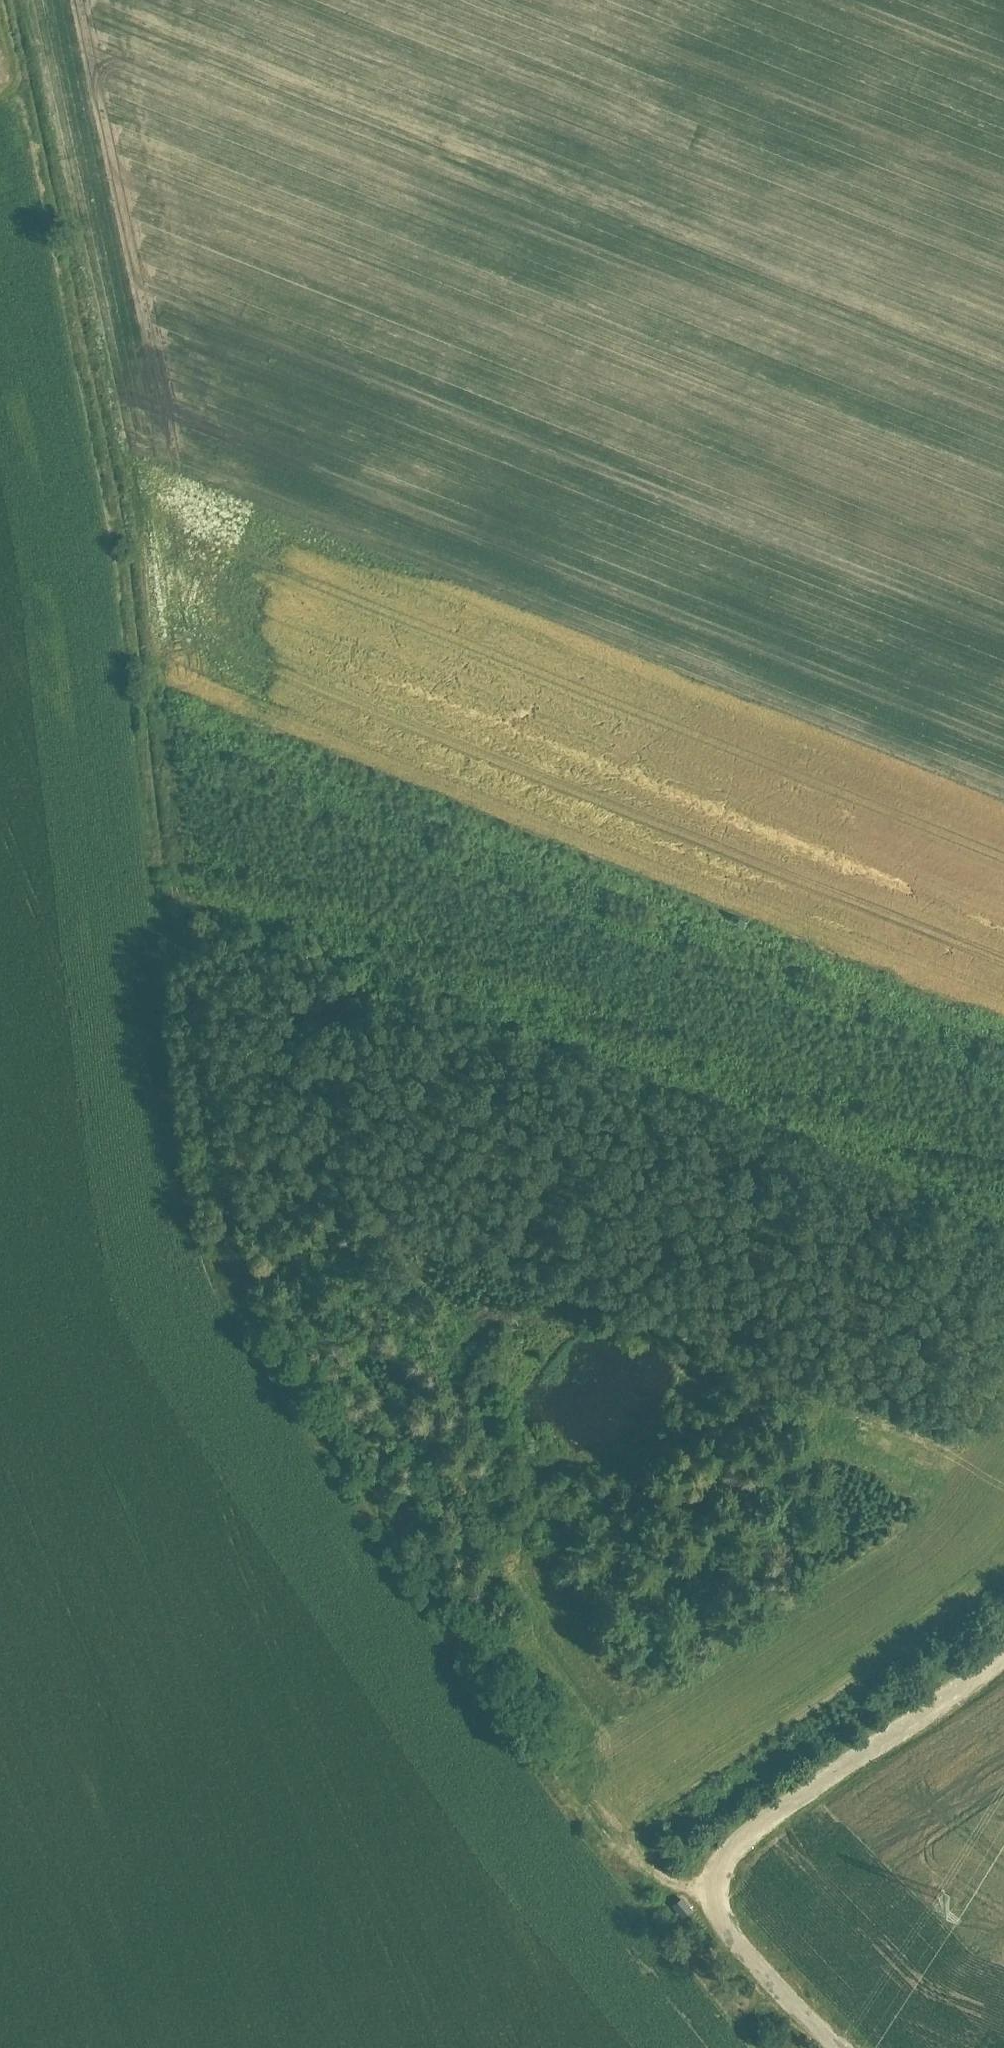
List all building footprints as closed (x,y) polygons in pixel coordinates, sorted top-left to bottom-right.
[(699,1915),(691,1902),(680,1909),(688,1921),(699,1915)]
